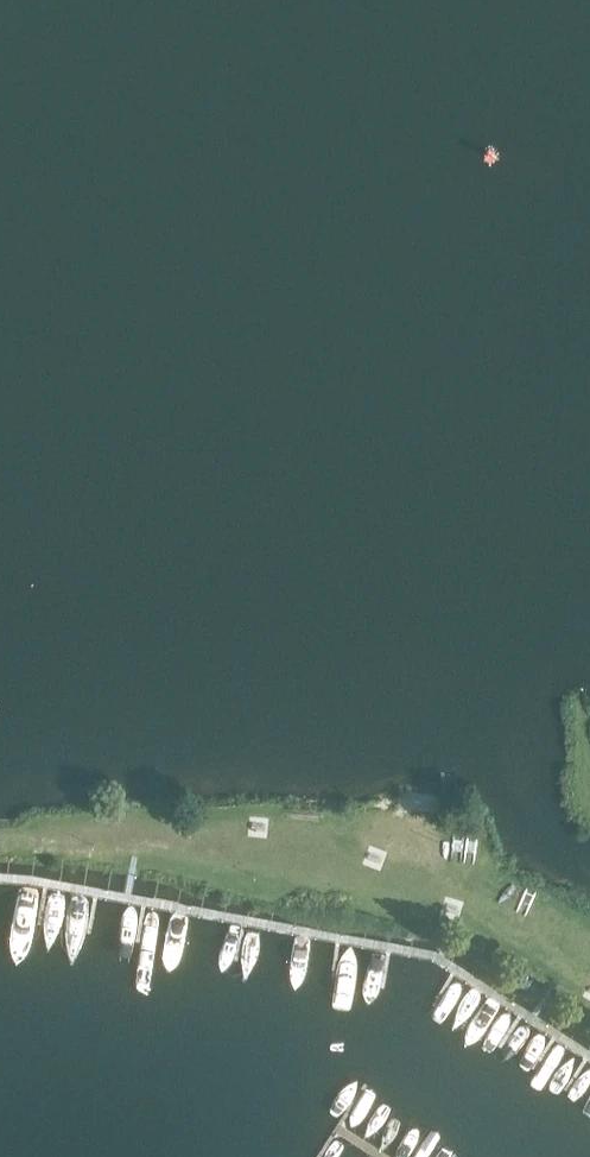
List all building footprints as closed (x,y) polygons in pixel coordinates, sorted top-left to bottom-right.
[(510,915),(524,923),(535,903),(490,880),(480,899),(510,915)]
